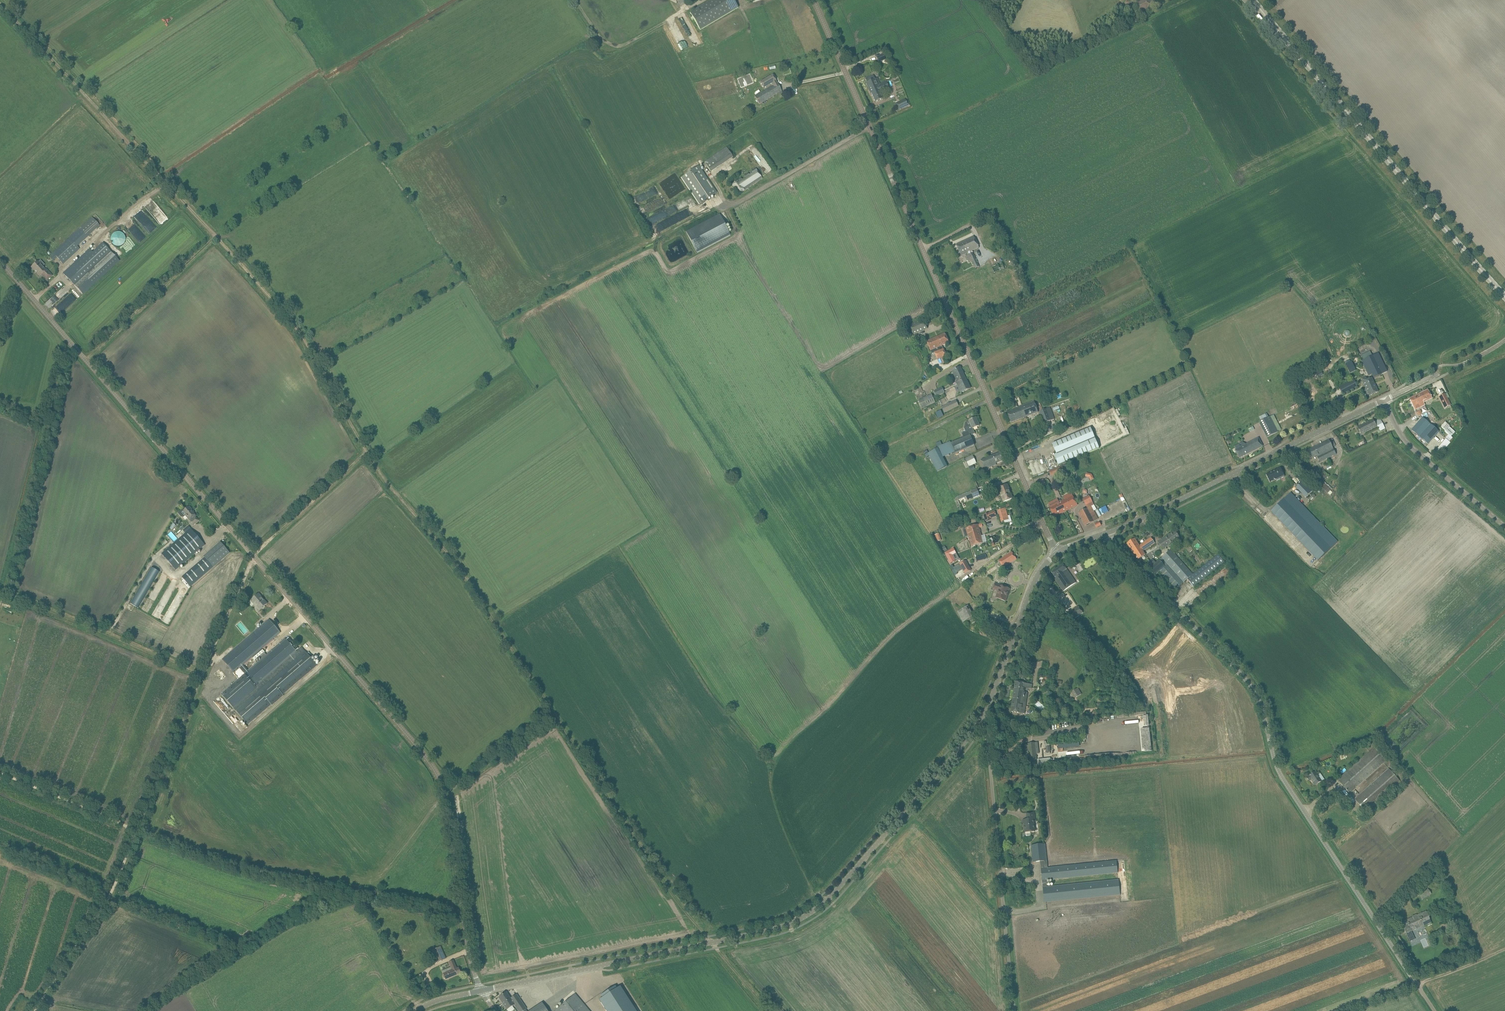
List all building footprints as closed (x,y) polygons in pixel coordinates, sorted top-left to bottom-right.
[(734,0),(711,0),(690,12),(701,30),(738,8),(734,0)] [(1140,16),(1147,13),(1155,9),(1151,0),(1142,0),(1134,4),(1140,16)] [(879,63),(885,60),(884,61),(888,62),(886,56),(884,57),(883,54),(876,57),(879,63)] [(739,80),(742,87),(752,82),(748,75),(739,80)] [(760,104),(778,93),(782,91),(773,75),(761,82),(764,88),(772,83),(774,86),(755,96),(760,104)] [(868,89),(880,83),(877,78),(875,79),(873,75),(865,79),(867,82),(866,83),(868,89)] [(875,102),(879,100),(882,99),(880,92),(889,88),(886,81),(880,84),(880,83),(868,89),(871,94),(875,102)] [(894,104),(897,111),(908,106),(905,99),(894,104)] [(728,147),(704,161),(711,172),(734,158),(728,147)] [(682,177),(697,200),(700,204),(717,193),(699,165),(682,177)] [(732,184),(739,194),(744,190),(762,178),(756,168),(752,171),(753,173),(750,175),(749,175),(748,173),(744,176),(746,178),(742,180),(741,178),(737,181),(732,184)] [(653,202),(655,208),(664,205),(661,198),(653,202)] [(731,235),(720,214),(686,232),(697,252),(731,235)] [(80,229),(49,257),(53,261),(57,257),(63,264),(79,249),(77,246),(87,237),(80,229)] [(123,234),(121,233),(119,232),(117,232),(115,233),(113,234),(112,235),(111,236),(111,238),(111,240),(111,242),(112,244),(114,245),(115,246),(117,247),(119,247),(121,246),(122,245),(124,244),(125,242),(125,240),(125,238),(125,237),(124,235),(123,234)] [(962,255),(966,253),(979,247),(974,236),(957,244),(962,255)] [(79,259),(63,273),(83,295),(120,261),(103,243),(93,252),(90,249),(82,255),(81,254),(78,257),(79,259)] [(979,266),(973,253),(969,254),(975,268),(979,266)] [(38,262),(31,267),(39,276),(41,274),(47,280),(52,276),(46,269),(45,270),(38,262)] [(998,264),(992,266),(995,272),(1001,269),(998,264)] [(52,297),(55,301),(68,290),(64,286),(52,297)] [(71,294),(61,303),(66,309),(76,299),(71,294)] [(927,329),(923,319),(909,325),(913,335),(927,329)] [(940,336),(927,342),(931,351),(932,354),(935,353),(937,359),(942,357),(946,355),(942,346),(949,343),(945,334),(940,336)] [(1374,378),(1381,374),(1388,371),(1379,353),(1362,361),(1369,376),(1372,374),(1374,378)] [(961,381),(966,378),(960,367),(953,371),(957,380),(956,381),(957,384),(961,382),(961,381)] [(961,393),(966,391),(970,388),(966,378),(961,381),(961,382),(957,384),(961,393)] [(1361,380),(1365,388),(1374,384),(1371,378),(1367,380),(1366,378),(1361,380)] [(1343,394),(1357,386),(1354,379),(1339,387),(1343,394)] [(1374,384),(1365,388),(1367,392),(1369,396),(1378,392),(1376,387),(1374,384)] [(937,396),(944,393),(942,388),(934,391),(937,396)] [(1421,398),(1424,405),(1424,404),(1423,402),(1432,398),(1428,390),(1420,394),(1422,397),(1421,398)] [(1447,393),(1439,397),(1445,408),(1450,405),(1447,398),(1449,397),(1447,393)] [(935,402),(932,394),(918,401),(922,408),(935,402)] [(1410,399),(1415,409),(1424,405),(1421,398),(1422,397),(1420,394),(1410,399)] [(1011,422),(1016,421),(1026,417),(1022,406),(1018,408),(1014,397),(1012,397),(1007,399),(1011,410),(1007,412),(1011,422)] [(956,400),(942,407),(944,413),(959,405),(956,400)] [(1022,406),(1026,417),(1038,412),(1034,401),(1022,406)] [(1046,409),(1039,411),(1044,423),(1050,421),(1046,409)] [(941,410),(935,413),(938,418),(944,416),(941,410)] [(1278,432),(1270,417),(1269,417),(1266,413),(1259,417),(1262,421),(1259,422),(1267,438),(1278,432)] [(966,432),(962,433),(964,438),(970,435),(970,436),(975,434),(973,429),(979,426),(976,418),(969,421),(971,425),(964,428),(966,432)] [(1415,426),(1412,430),(1424,441),(1428,445),(1439,432),(1434,427),(1430,424),(1422,418),(1415,426)] [(1376,421),(1381,431),(1385,429),(1381,419),(1376,421)] [(1358,428),(1360,432),(1361,434),(1376,427),(1373,420),(1358,428)] [(1445,422),(1441,426),(1446,430),(1445,431),(1449,435),(1446,438),(1450,441),(1453,438),(1451,436),(1455,432),(1449,427),(1450,426),(1445,422)] [(1099,448),(1091,428),(1052,444),(1056,452),(1053,453),(1054,455),(1059,466),(1099,448)] [(952,444),(951,445),(952,447),(953,447),(955,453),(974,445),(970,436),(970,435),(964,438),(951,443),(952,444)] [(1235,450),(1237,454),(1239,458),(1263,446),(1259,438),(1235,450)] [(1335,445),(1335,444),(1332,439),(1306,452),(1310,459),(1317,456),(1320,462),(1336,455),(1332,447),(1335,445)] [(1001,452),(997,454),(981,460),(985,469),(996,465),(996,463),(1005,460),(1001,452)] [(973,455),(965,458),(965,459),(964,460),(965,462),(966,461),(969,466),(977,463),(973,455)] [(1051,476),(1055,475),(1068,470),(1066,465),(1053,470),(1049,472),(1051,476)] [(1266,475),(1270,483),(1276,479),(1277,480),(1285,476),(1280,468),(1266,475)] [(1323,482),(1329,475),(1324,471),(1318,478),(1323,482)] [(1041,488),(1046,485),(1044,479),(1038,482),(1041,488)] [(1296,488),(1306,497),(1313,490),(1312,489),(1314,487),(1307,480),(1305,482),(1304,480),(1303,481),(1301,479),(1296,484),(1298,486),(1296,488)] [(1330,495),(1333,492),(1325,484),(1322,487),(1330,495)] [(1000,491),(999,491),(1001,498),(1003,498),(1004,501),(1012,498),(1007,485),(1004,486),(999,488),(1000,491)] [(957,497),(959,503),(973,497),(974,498),(980,495),(977,488),(957,497)] [(1067,499),(1061,502),(1066,511),(1077,505),(1071,493),(1065,495),(1067,499)] [(1271,511),(1275,515),(1318,561),(1338,542),(1322,525),(1324,523),(1323,522),(1319,523),(1290,493),(1271,511)] [(1085,526),(1098,519),(1091,506),(1094,505),(1089,496),(1082,499),(1087,508),(1083,511),(1078,513),(1085,526)] [(1054,516),(1066,511),(1061,502),(1050,507),(1054,516)] [(189,506),(184,510),(183,509),(178,513),(179,514),(181,517),(183,517),(185,515),(191,522),(190,522),(193,525),(198,520),(196,517),(195,518),(195,517),(196,516),(192,511),(193,510),(189,506)] [(1107,506),(1100,509),(1102,515),(1109,512),(1107,506)] [(1008,519),(1005,509),(998,511),(1002,522),(1008,519)] [(966,528),(962,529),(965,537),(968,536),(976,534),(977,537),(979,536),(979,537),(981,536),(979,527),(983,526),(982,524),(978,525),(966,528)] [(183,531),(185,533),(162,554),(176,570),(205,545),(191,529),(188,526),(183,531)] [(1158,542),(1161,546),(1163,549),(1169,545),(1170,546),(1175,542),(1174,541),(1180,538),(1175,531),(1158,542)] [(976,534),(968,536),(971,546),(978,544),(983,543),(981,536),(979,537),(979,536),(977,537),(976,534)] [(1138,560),(1142,557),(1145,555),(1143,551),(1155,543),(1151,538),(1139,546),(1135,539),(1127,544),(1138,560)] [(204,556),(205,558),(182,577),(190,587),(230,553),(220,542),(204,556)] [(953,548),(944,553),(950,563),(958,559),(953,548)] [(1152,559),(1149,562),(1147,563),(1151,567),(1148,570),(1154,576),(1160,571),(1174,587),(1173,588),(1175,590),(1188,579),(1193,587),(1224,563),(1218,555),(1193,575),(1171,550),(1156,563),(1152,559)] [(999,561),(1003,567),(1016,559),(1012,553),(999,561)] [(971,570),(966,560),(960,564),(965,574),(971,570)] [(1052,572),(1054,577),(1055,577),(1056,577),(1065,590),(1076,583),(1063,564),(1052,572)] [(151,567),(130,603),(139,608),(159,572),(151,567)] [(171,583),(162,600),(166,602),(165,604),(169,606),(180,588),(171,583)] [(1010,589),(995,584),(992,590),(999,593),(997,598),(1005,601),(1010,589)] [(259,594),(248,603),(251,607),(254,604),(259,610),(267,604),(259,594)] [(957,612),(963,622),(974,616),(968,606),(957,612)] [(1069,613),(1073,620),(1083,613),(1078,606),(1069,613)] [(269,619),(222,659),(234,673),(239,668),(243,664),(280,632),(269,619)] [(243,664),(239,668),(244,674),(222,694),(232,706),(248,725),(317,666),(301,647),(296,651),(296,650),(298,648),(291,639),(288,641),(285,639),(249,670),(243,664)] [(1032,689),(1032,684),(1016,682),(1011,712),(1025,713),(1028,693),(1024,692),(1025,687),(1032,689)] [(1082,694),(1078,688),(1072,691),(1076,697),(1082,694)] [(1129,748),(1128,740),(1115,741),(1115,749),(1129,748)] [(1035,743),(1028,744),(1028,745),(1029,752),(1030,766),(1031,766),(1031,768),(1037,768),(1037,765),(1037,764),(1036,754),(1039,753),(1038,742),(1035,743)] [(1375,747),(1338,780),(1347,790),(1346,790),(1347,791),(1350,793),(1387,761),(1383,757),(1385,755),(1377,746),(1375,748),(1375,747)] [(1401,782),(1398,780),(1388,768),(1354,798),(1364,810),(1367,813),(1401,782)] [(1315,785),(1321,781),(1317,775),(1318,775),(1315,771),(1310,775),(1310,776),(1307,778),(1309,781),(1311,780),(1315,785)] [(1034,821),(1035,821),(1034,812),(1027,813),(1027,820),(1024,820),(1025,832),(1035,831),(1034,821)] [(1045,902),(1050,902),(1120,894),(1118,879),(1047,887),(1046,880),(1118,873),(1116,860),(1048,867),(1045,844),(1031,845),(1033,862),(1041,861),(1045,902)] [(1432,894),(1428,889),(1423,892),(1421,890),(1417,893),(1422,900),(1432,894)] [(1406,934),(1411,932),(1424,925),(1423,923),(1430,920),(1426,911),(1415,916),(1414,916),(1413,916),(1413,917),(1401,922),(1406,934)] [(432,950),(437,962),(446,959),(441,947),(432,950)] [(451,967),(442,971),(444,975),(443,976),(444,978),(445,978),(445,979),(450,977),(460,973),(458,968),(457,969),(453,961),(449,962),(451,967)] [(598,998),(607,1010),(637,1010),(619,984),(616,986),(614,984),(600,993),(602,995),(598,998)] [(499,997),(507,1009),(514,1005),(518,1010),(527,1010),(526,1010),(526,1009),(516,994),(510,998),(506,992),(499,997)] [(579,998),(575,994),(555,1010),(590,1010),(579,998)] [(541,1003),(529,1010),(547,1010),(541,1003)]
